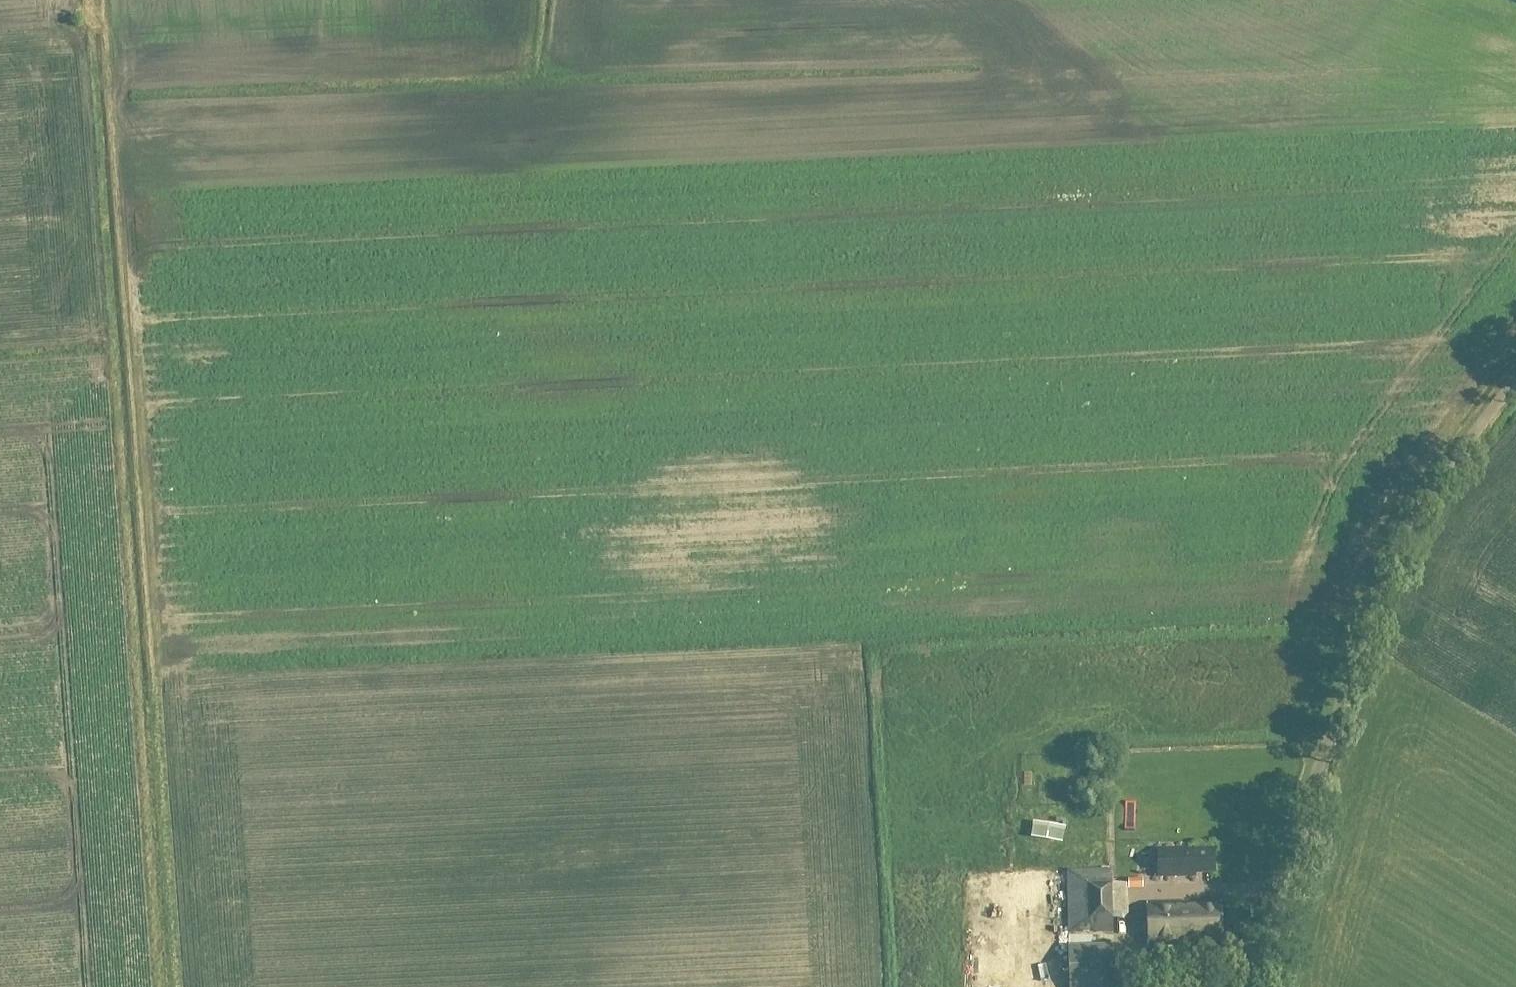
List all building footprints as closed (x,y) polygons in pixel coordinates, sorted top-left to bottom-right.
[(1197,861),(1197,858),(1156,859),(1157,885),(1185,884),(1185,881),(1199,880),(1198,861),(1197,861)] [(1069,934),(1112,933),(1110,871),(1067,872),(1069,934)] [(1210,903),(1138,905),(1139,948),(1211,945),(1210,903)] [(992,953),(1013,952),(1011,928),(990,929),(992,953)] [(1112,947),(1068,948),(1070,986),(1114,986),(1112,947)]
